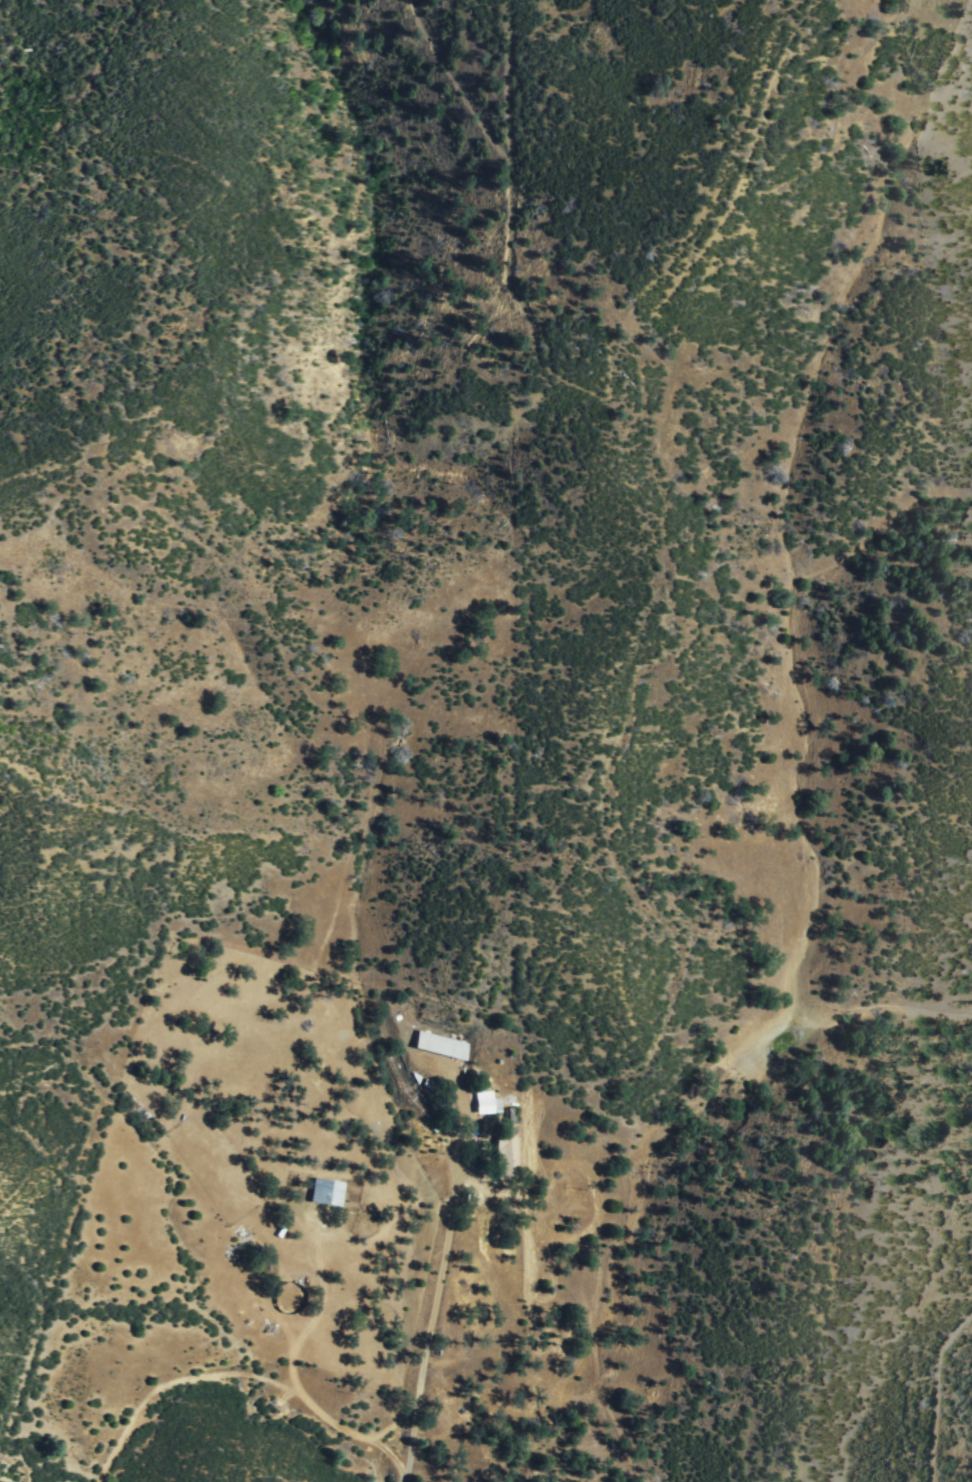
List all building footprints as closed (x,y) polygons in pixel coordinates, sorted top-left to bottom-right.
[(471,1044),(418,1032),(414,1050),(467,1062),(471,1044)] [(493,1093),(478,1093),(478,1114),(501,1114),(501,1098),(493,1098),(493,1093)] [(339,1209),(343,1185),(313,1179),(309,1204),(339,1209)]
